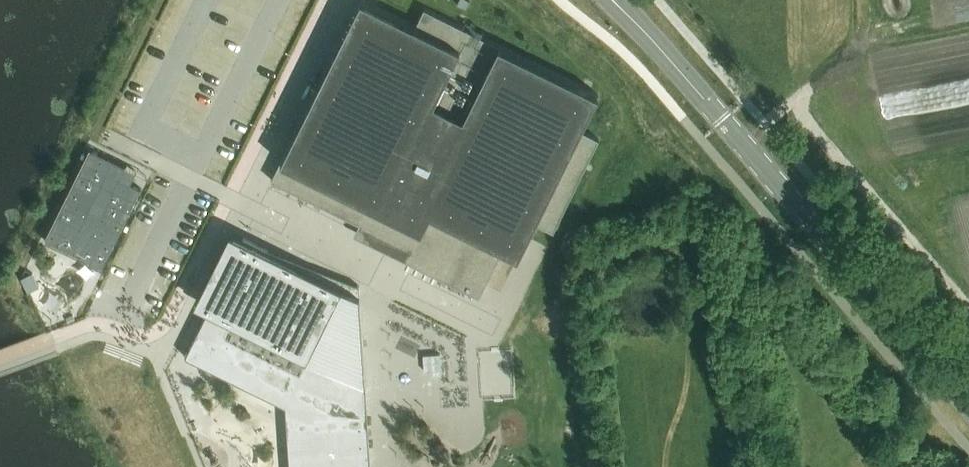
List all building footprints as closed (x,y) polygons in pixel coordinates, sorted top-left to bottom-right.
[(553,230),(599,138),(581,130),(599,94),(424,8),(415,26),(364,0),(360,0),(271,179),(393,239),(411,248),(406,259),(479,296),(502,249),(518,257),(536,221),(553,230)] [(91,149),(46,239),(102,267),(141,188),(120,178),(125,167),(91,149)] [(243,237),(234,233),(199,304),(208,308),(185,355),(285,405),(298,411),(287,433),(289,466),(371,466),(360,306),(360,295),(343,287),(268,250),(268,249),(243,237)] [(33,273),(21,278),(28,291),(39,285),(33,273)]
